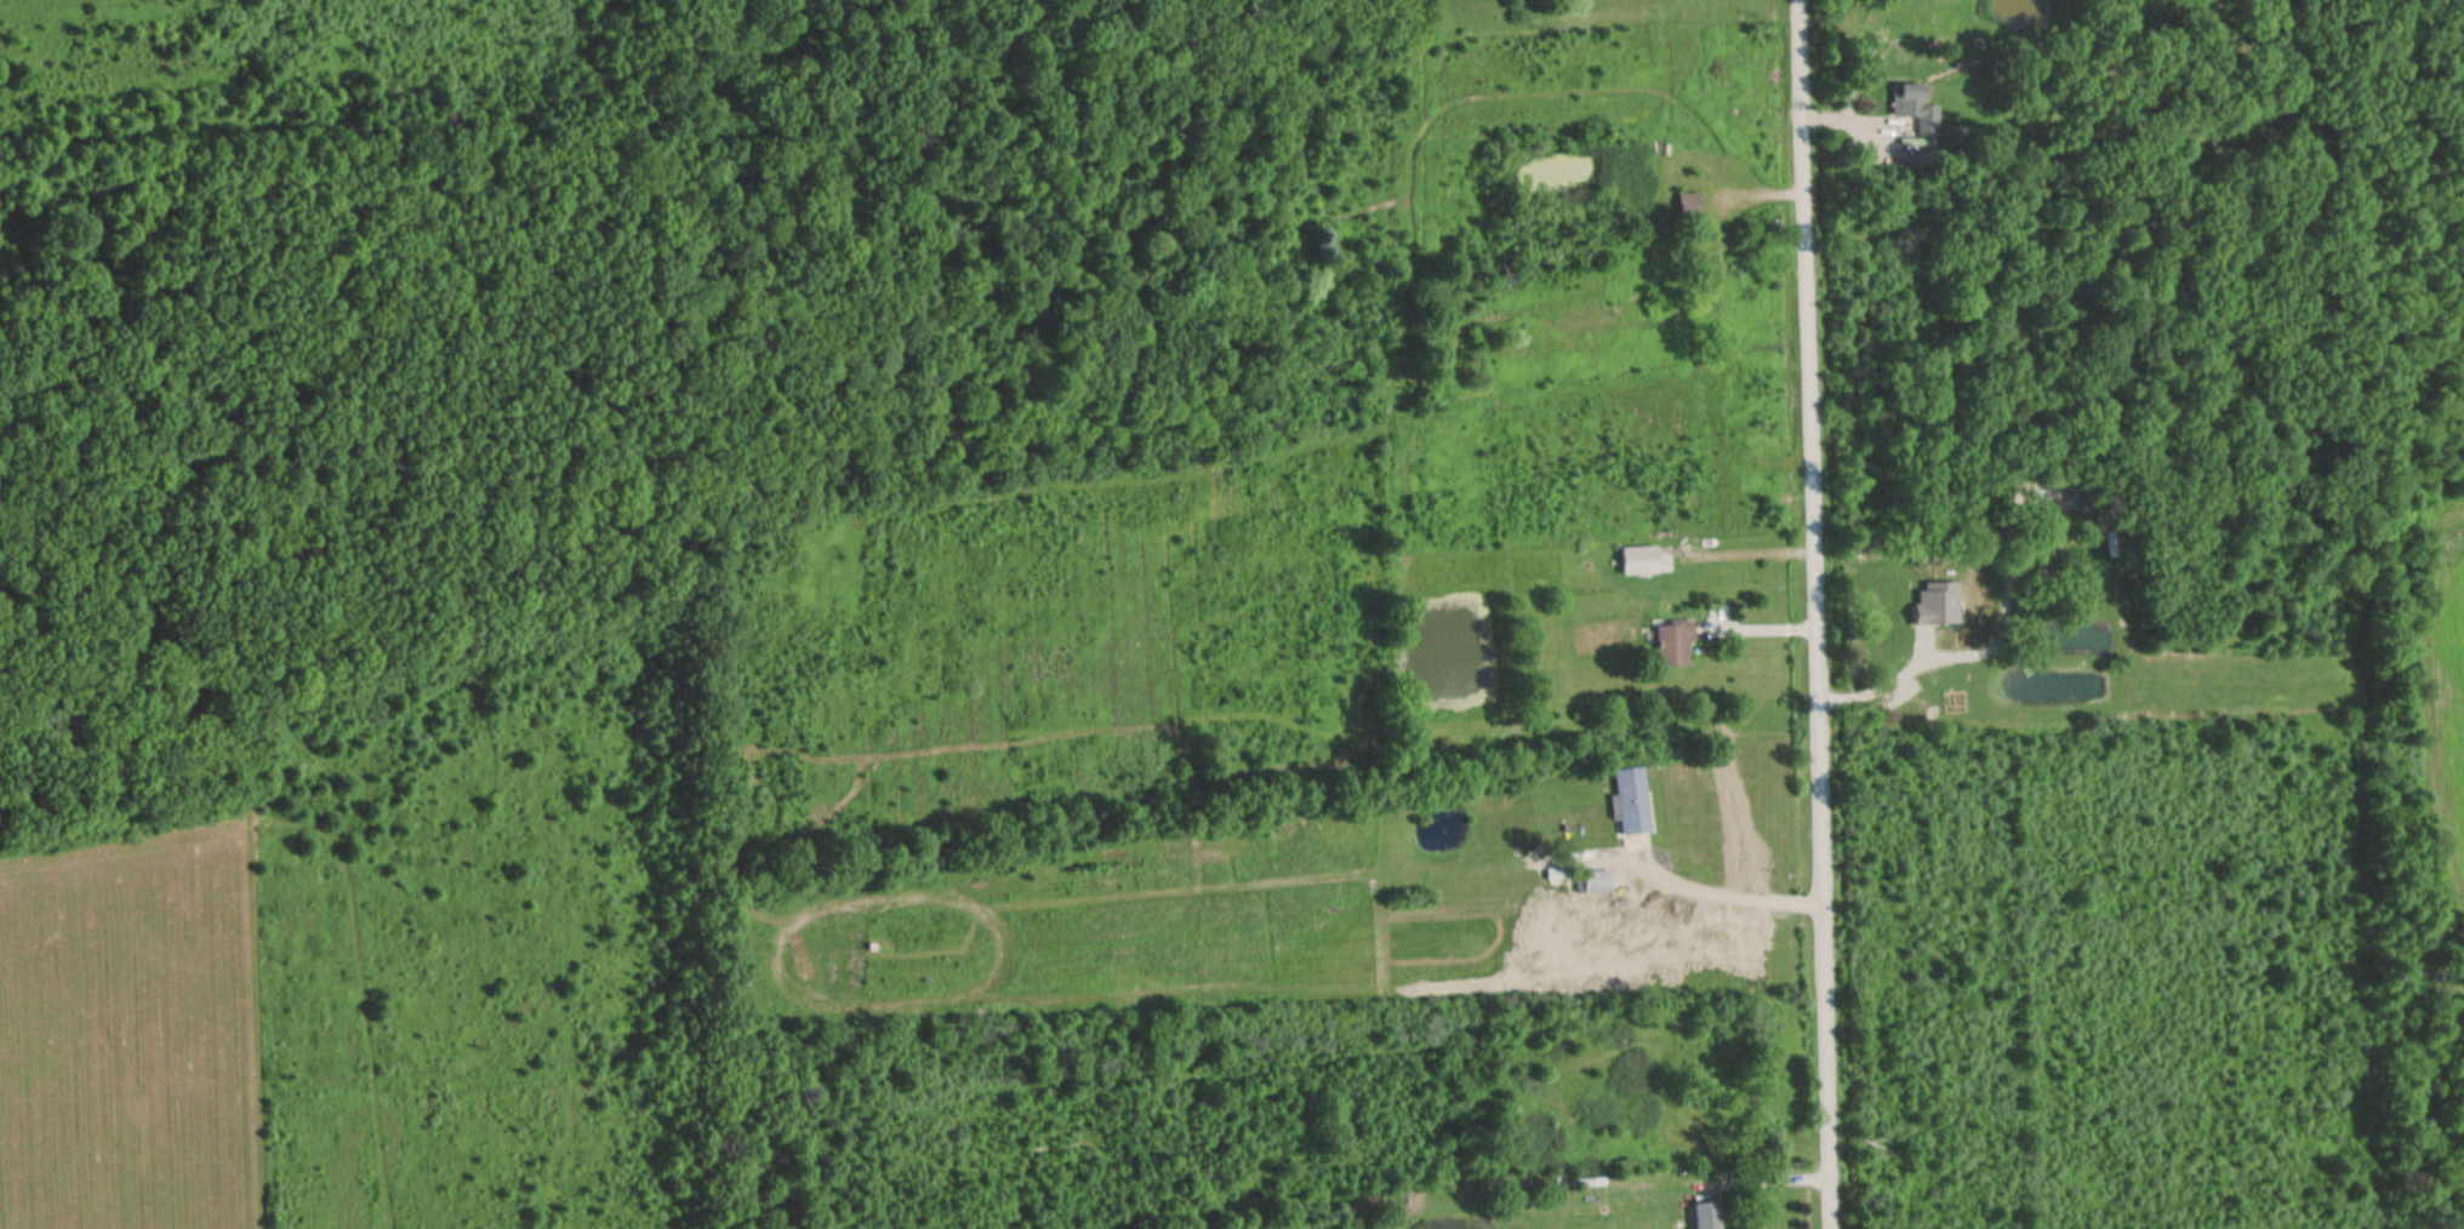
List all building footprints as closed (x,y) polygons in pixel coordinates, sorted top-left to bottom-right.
[(1889,116),(1914,116),(1914,137),(1935,137),(1935,105),(1923,105),(1922,84),(1889,84),(1889,116)] [(1698,193),(1675,193),(1675,221),(1698,221),(1698,193)] [(1655,548),(1619,548),(1619,575),(1655,575),(1655,548)] [(1923,583),(1919,622),(1943,625),(1945,607),(1953,608),(1954,597),(1942,596),(1944,586),(1923,583)] [(1688,622),(1655,622),(1655,668),(1688,668),(1688,622)] [(1641,767),(1611,770),(1619,836),(1648,833),(1641,767)] [(1561,883),(1561,863),(1545,863),(1545,883),(1561,883)] [(1608,893),(1608,872),(1573,872),(1573,893),(1608,893)] [(1693,1228),(1717,1228),(1717,1203),(1693,1203),(1693,1228)]
